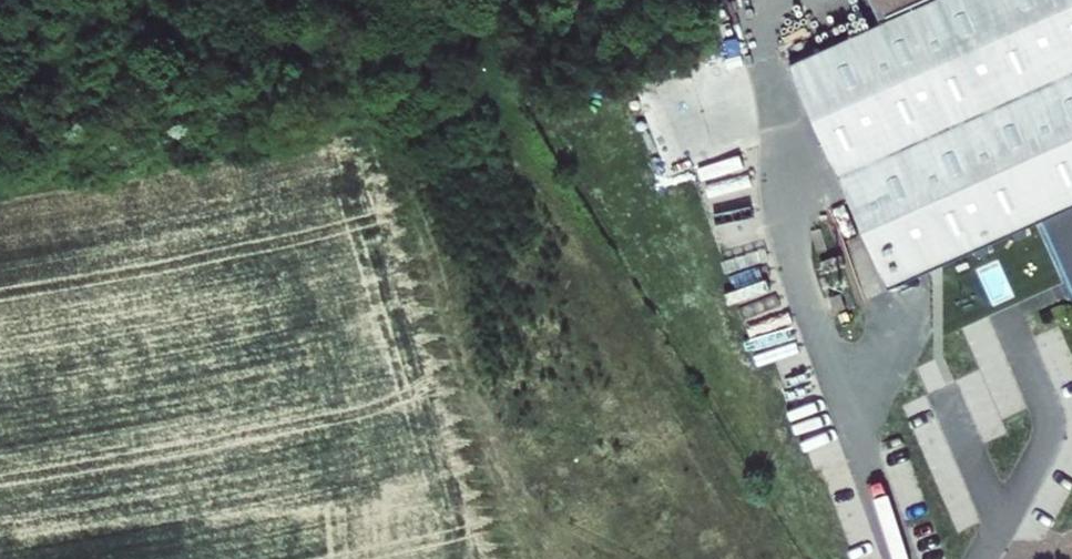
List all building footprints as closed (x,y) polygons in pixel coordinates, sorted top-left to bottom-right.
[(885,27),(793,68),(892,292),(1046,224),(1071,284),(1071,0),(873,0),(885,27)] [(856,8),(801,27),(808,48),(864,29),(856,8)]
